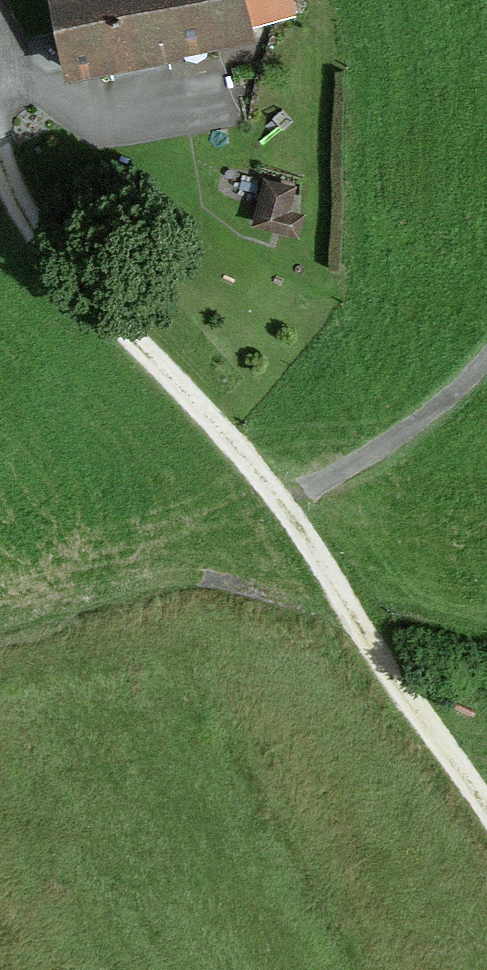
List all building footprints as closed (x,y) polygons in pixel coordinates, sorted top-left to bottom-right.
[(62,72),(104,63),(102,54),(290,18),(287,0),(49,0),(62,72)] [(287,191),(262,185),(252,224),(277,231),(287,191)]
